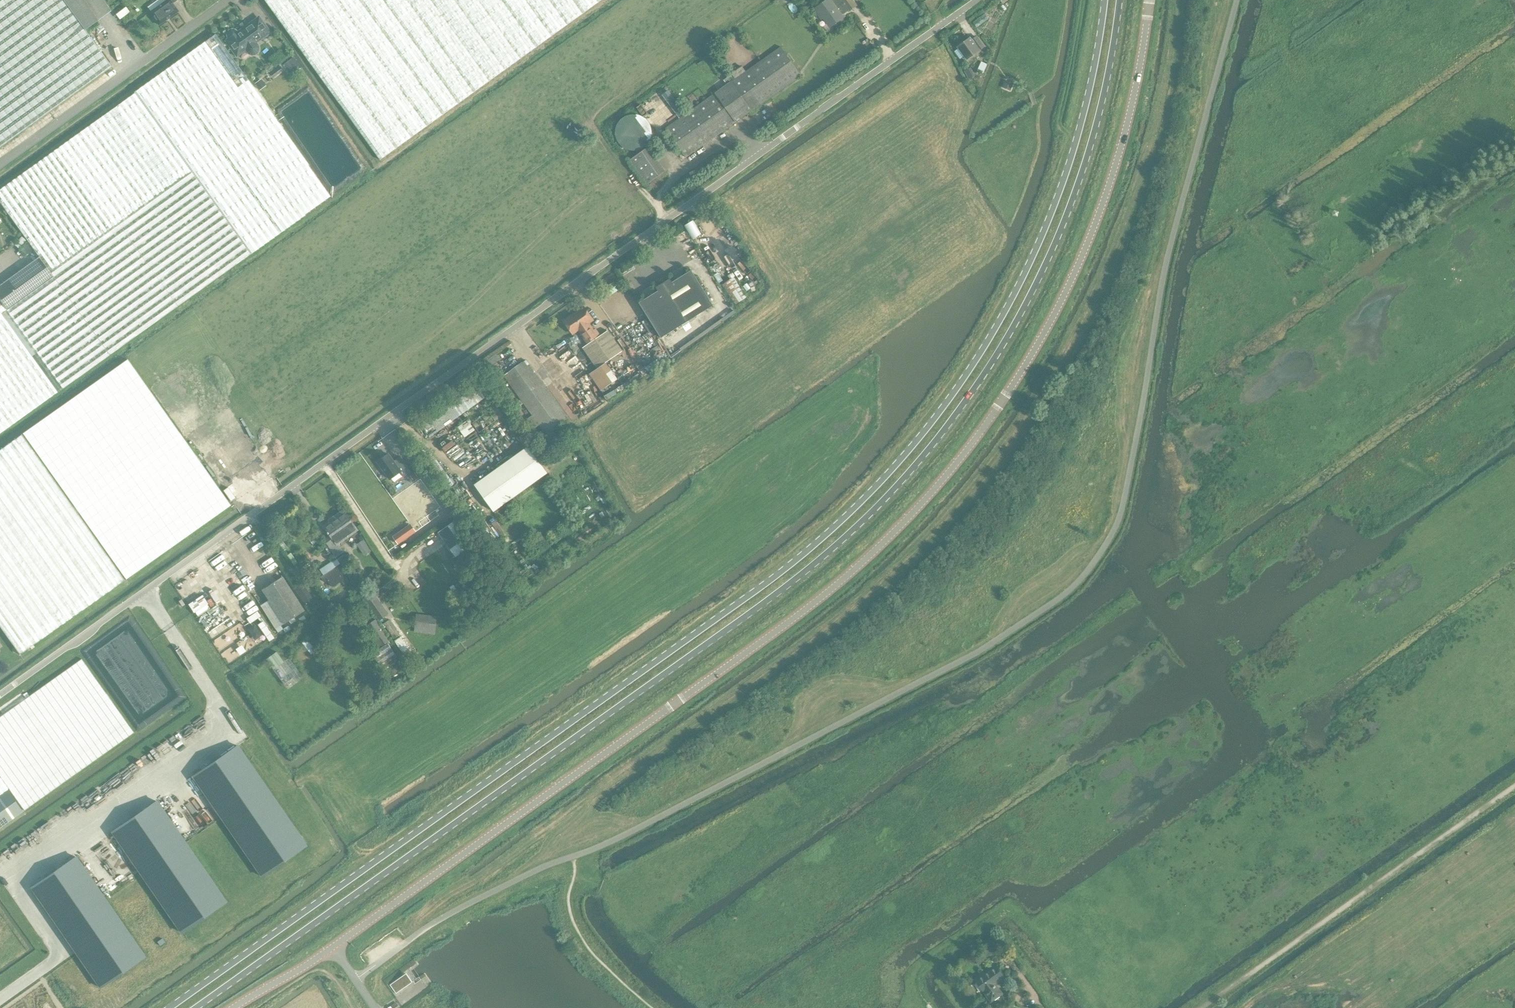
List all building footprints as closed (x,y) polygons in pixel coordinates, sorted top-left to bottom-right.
[(85,30),(63,0),(0,0),(0,147),(111,66),(85,30)] [(103,0),(63,0),(85,30),(111,11),(103,0)] [(159,25),(178,11),(172,4),(177,0),(167,0),(150,12),(159,25)] [(380,160),(557,32),(602,0),(265,0),(380,160)] [(848,11),(849,12),(856,7),(855,4),(856,3),(854,0),(839,0),(834,3),(832,0),(829,0),(816,10),(822,18),(823,17),(830,26),(844,17),(843,15),(848,11)] [(268,32),(259,18),(237,34),(235,32),(233,30),(231,31),(229,32),(228,34),(229,37),(230,38),(227,41),(237,55),(246,48),(248,51),(250,53),(252,54),(254,53),(256,52),(257,50),(257,48),(256,46),(254,42),(268,32)] [(39,257),(52,277),(6,309),(62,389),(250,254),(192,174),(273,116),(215,35),(134,93),(0,189),(0,203),(39,257)] [(984,47),(978,39),(976,37),(972,41),(970,38),(958,47),(967,59),(984,47)] [(781,47),(746,71),(742,66),(732,74),(736,79),(732,82),(731,81),(715,93),(715,94),(666,129),(686,157),(752,110),(801,75),(781,47)] [(292,59),(283,65),(291,75),(300,68),(292,59)] [(981,62),(977,71),(983,73),(987,64),(981,62)] [(969,69),(964,71),(969,79),(973,77),(969,69)] [(261,79),(254,83),(259,90),(265,85),(261,79)] [(1005,80),(1002,87),(1010,90),(1013,83),(1005,80)] [(647,184),(666,171),(649,147),(630,159),(647,184)] [(6,309),(52,277),(39,257),(0,284),(0,300),(6,309)] [(658,291),(639,303),(661,338),(713,305),(691,270),(672,282),(670,278),(656,287),(658,291)] [(736,305),(746,298),(733,277),(722,284),(736,305)] [(57,392),(62,389),(6,309),(0,300),(0,433),(57,392)] [(578,331),(588,344),(599,337),(589,323),(593,320),(584,307),(564,321),(573,334),(578,331)] [(583,347),(597,368),(589,374),(601,391),(618,379),(606,362),(622,351),(608,330),(599,337),(588,344),(583,347)] [(546,436),(569,420),(526,359),(504,375),(546,436)] [(430,437),(485,398),(477,386),(421,425),(430,437)] [(528,419),(524,422),(531,431),(535,428),(528,419)] [(0,449),(0,627),(19,654),(124,580),(21,434),(0,449)] [(548,473),(528,446),(475,484),(494,511),(548,473)] [(389,454),(378,462),(390,479),(400,472),(404,477),(411,471),(400,457),(394,461),(389,454)] [(330,522),(324,527),(330,535),(324,539),(336,557),(344,552),(338,544),(357,529),(354,524),(345,512),(336,518),(335,516),(329,520),(330,522)] [(458,518),(439,533),(456,557),(476,543),(458,518)] [(410,528),(397,537),(400,542),(414,533),(410,528)] [(332,587),(343,580),(337,573),(327,579),(332,587)] [(283,624),(303,611),(281,577),(261,590),(283,624)] [(306,606),(313,601),(301,583),(294,588),(306,606)] [(381,619),(389,613),(374,592),(366,598),(381,619)] [(257,611),(246,618),(249,624),(260,616),(257,611)] [(430,630),(432,615),(417,613),(415,628),(430,630)] [(263,616),(248,626),(251,631),(261,624),(268,634),(273,631),(263,616)] [(396,638),(400,635),(390,619),(385,622),(396,638)] [(374,621),(366,626),(380,648),(372,653),(379,664),(395,654),(374,621)] [(305,646),(311,654),(316,650),(310,642),(305,646)] [(303,678),(288,657),(273,669),(288,689),(303,678)] [(0,717),(0,780),(23,812),(134,732),(82,659),(3,715),(0,717)] [(237,746),(192,776),(216,811),(218,813),(220,817),(222,819),(261,876),(306,845),(266,787),(264,785),(262,782),(260,779),(237,746)] [(0,795),(0,828),(21,813),(6,791),(0,795)] [(157,801),(112,832),(136,868),(138,871),(141,874),(142,876),(180,932),(225,901),(186,844),(185,843),(182,839),(181,836),(157,801)] [(43,879),(31,887),(57,926),(59,928),(61,931),(62,932),(100,987),(144,956),(106,901),(105,900),(103,896),(101,894),(76,857),(43,879)] [(975,979),(978,983),(990,1000),(992,998),(993,999),(999,995),(998,994),(1001,992),(996,986),(995,986),(994,985),(1004,978),(995,966),(989,971),(988,970),(975,979)] [(406,974),(390,985),(396,993),(412,982),(406,974)]
